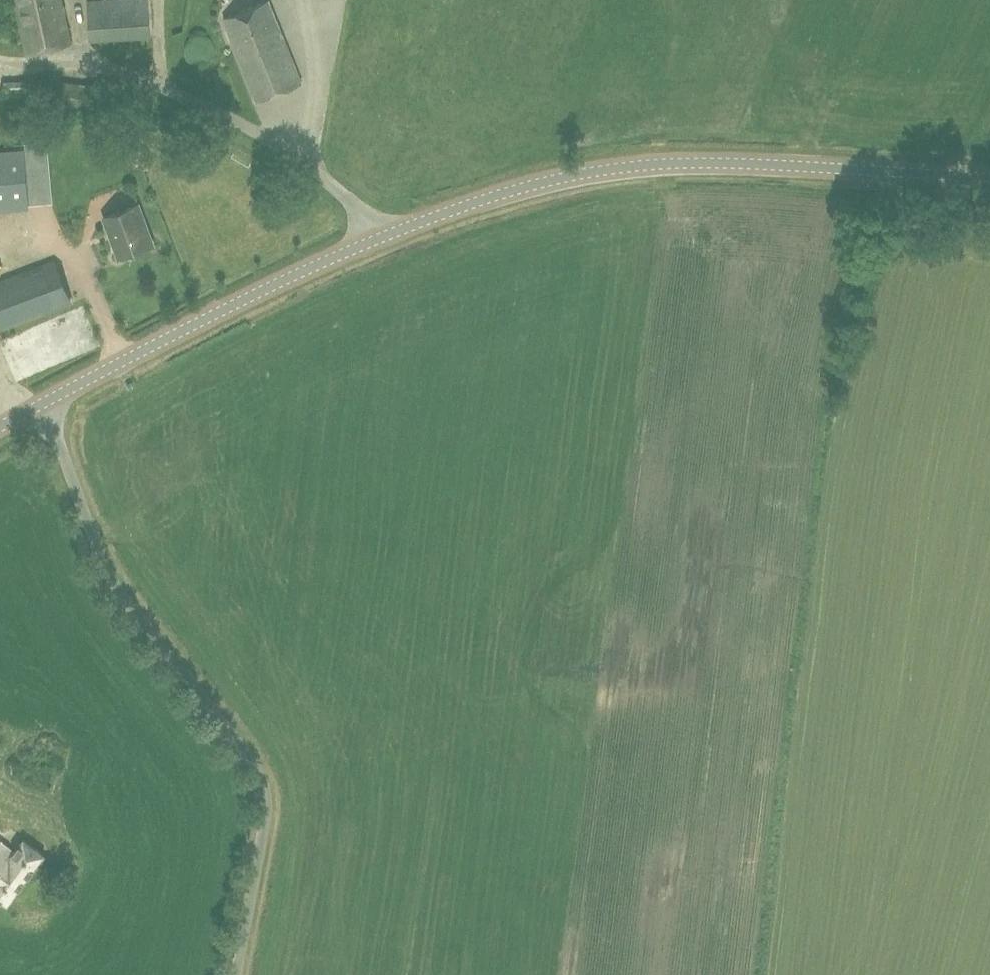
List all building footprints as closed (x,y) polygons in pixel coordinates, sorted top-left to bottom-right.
[(19,4),(17,5),(27,52),(72,42),(62,0),(18,0),(19,4)] [(149,35),(147,0),(87,0),(89,38),(149,35)] [(302,83),(269,0),(267,0),(224,17),(257,101),(302,83)] [(6,131),(5,102),(46,100),(46,79),(4,81),(4,100),(0,100),(0,131),(6,131)] [(48,140),(15,143),(15,148),(25,147),(26,163),(50,161),(48,140)] [(29,207),(26,163),(25,147),(15,148),(0,149),(0,209),(29,207)] [(119,257),(153,244),(138,203),(104,216),(119,257)] [(71,303),(55,260),(0,281),(0,326),(1,330),(71,303)]
